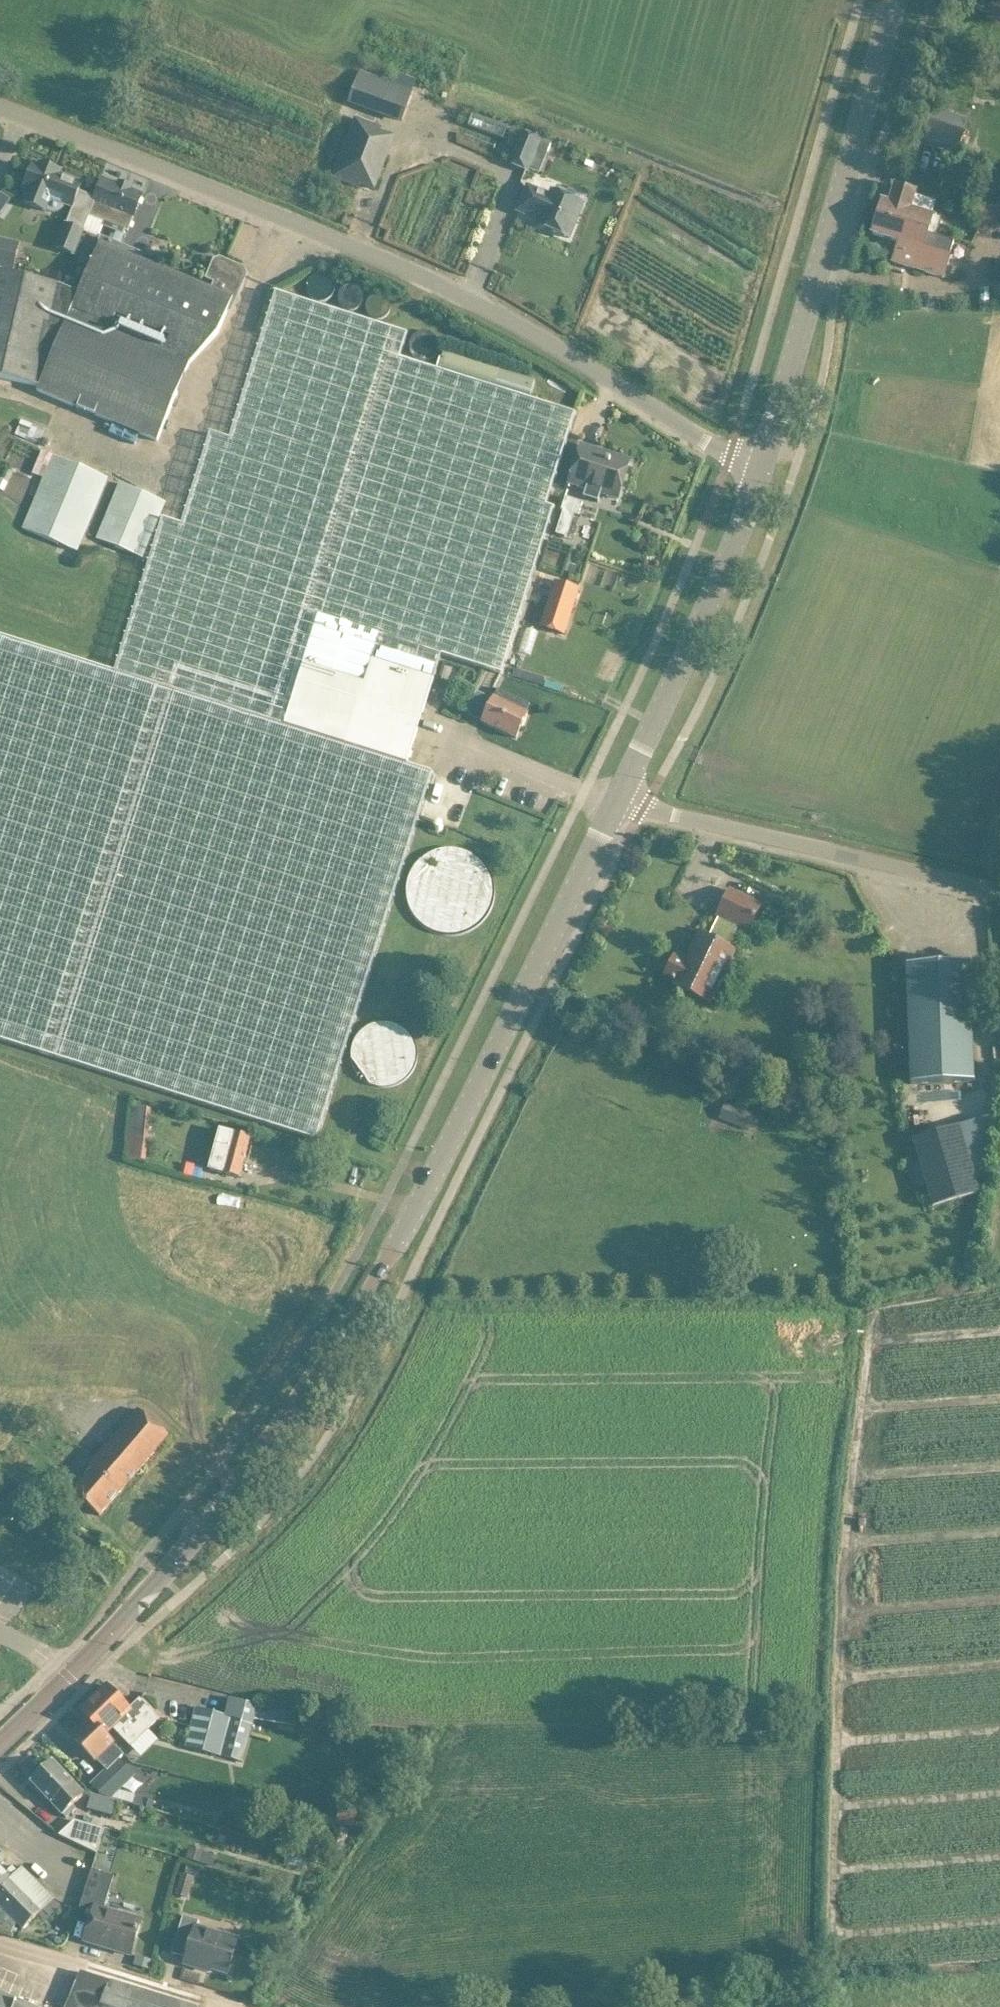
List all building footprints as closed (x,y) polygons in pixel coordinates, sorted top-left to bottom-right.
[(360,73),(349,102),(403,121),(407,108),(408,108),(413,92),(393,85),(360,73)] [(933,108),(929,120),(921,144),(958,156),(966,133),(965,132),(969,120),(933,108)] [(356,120),(334,177),(360,187),(361,184),(374,189),(391,146),(377,141),(382,130),(356,120)] [(528,171),(541,139),(524,132),(512,165),(528,171)] [(34,164),(24,188),(30,190),(25,203),(38,208),(46,211),(49,213),(53,213),(56,213),(59,212),(62,211),(65,208),(67,205),(73,208),(67,224),(57,248),(74,255),(89,216),(97,198),(96,198),(80,191),(83,183),(60,174),(52,171),(53,168),(41,163),(39,166),(34,164)] [(97,198),(89,216),(129,231),(143,195),(103,179),(96,198),(97,198)] [(878,217),(929,233),(934,217),(911,210),(916,193),(894,186),(892,194),(888,193),(886,202),(883,201),(878,217)] [(570,237),(577,218),(583,204),(552,191),(550,197),(527,188),(518,210),(541,219),(539,224),(570,237)] [(893,263),(945,280),(952,259),(949,258),(954,242),(929,233),(878,217),(873,234),(899,243),(893,263)] [(190,366),(218,335),(229,310),(236,291),(238,292),(246,274),(244,269),(220,259),(215,261),(208,280),(214,282),(212,289),(140,259),(142,255),(102,238),(95,257),(80,293),(65,287),(65,286),(0,271),(0,378),(39,387),(38,392),(158,442),(190,366)] [(20,245),(0,240),(0,267),(14,270),(20,245)] [(297,1133),(316,1139),(426,793),(432,773),(413,767),(407,765),(441,655),(482,668),(501,674),(551,515),(553,509),(547,506),(576,413),(500,389),(440,371),(400,358),(408,334),(277,293),(271,312),(238,417),(230,440),(209,433),(180,524),(164,520),(151,562),(147,576),(116,675),(0,639),(0,1041),(297,1133)] [(582,443),(570,481),(587,487),(586,492),(601,497),(604,487),(620,492),(631,460),(610,454),(609,455),(599,452),(600,449),(582,443)] [(110,479),(54,455),(44,451),(34,475),(43,479),(22,529),(78,553),(110,479)] [(167,503),(120,483),(97,539),(143,560),(167,503)] [(584,501),(566,495),(562,508),(580,514),(584,501)] [(556,582),(541,628),(564,635),(579,589),(556,582)] [(498,690),(492,702),(478,695),(469,712),(484,719),(482,723),(516,739),(528,715),(526,714),(530,705),(498,690)] [(748,931),(752,924),(761,906),(730,891),(718,916),(719,917),(709,938),(699,934),(685,963),(675,957),(665,978),(671,981),(671,983),(675,985),(673,988),(691,996),(709,1003),(734,952),(728,949),(739,927),(748,931)] [(907,965),(911,1085),(974,1083),(970,963),(907,965)] [(126,1157),(147,1160),(151,1109),(130,1108),(126,1157)] [(979,1194),(974,1178),(985,1175),(993,1132),(967,1139),(963,1126),(913,1141),(933,1208),(979,1194)] [(251,1139),(231,1133),(221,1131),(210,1170),(240,1178),(251,1139)] [(186,1164),(184,1174),(200,1178),(203,1169),(186,1164)] [(93,1469),(72,1493),(100,1516),(169,1436),(138,1410),(90,1466),(93,1469)] [(122,1756),(108,1741),(104,1737),(113,1728),(130,1745),(159,1718),(140,1699),(129,1709),(108,1687),(82,1712),(90,1721),(73,1737),(81,1746),(82,1745),(106,1771),(91,1785),(99,1794),(110,1798),(135,1776),(119,1758),(122,1756)] [(255,1719),(297,1727),(300,1713),(258,1706),(258,1704),(230,1698),(226,1715),(196,1707),(185,1746),(243,1762),(255,1719)] [(85,1794),(83,1792),(52,1760),(31,1781),(66,1818),(77,1808),(74,1805),(85,1794)] [(92,1793),(87,1809),(110,1816),(115,1800),(92,1793)] [(142,1804),(152,1807),(154,1800),(144,1797),(142,1804)] [(355,1828),(357,1821),(361,1810),(342,1804),(337,1822),(355,1828)] [(85,1854),(92,1825),(55,1817),(49,1843),(86,1852),(82,1867),(87,1869),(90,1855),(85,1854)] [(205,1851),(189,1847),(186,1860),(209,1865),(211,1858),(204,1856),(205,1851)] [(24,1930),(38,1916),(55,1899),(22,1865),(21,1865),(16,1870),(12,1866),(5,1874),(0,1868),(0,1906),(24,1930)] [(92,1870),(83,1899),(87,1900),(97,1903),(85,1941),(131,1955),(141,1921),(135,1918),(136,1916),(119,1911),(118,1913),(104,1909),(109,1895),(102,1893),(107,1875),(92,1870)] [(182,1874),(176,1895),(188,1898),(194,1878),(182,1874)] [(227,1973),(233,1954),(238,1939),(197,1926),(199,1921),(183,1917),(172,1953),(187,1958),(185,1964),(200,1969),(201,1965),(227,1973)] [(82,1973),(68,2006),(193,2006),(82,1973)] [(0,1993),(0,2006),(32,2006),(18,2001),(0,1993)]
